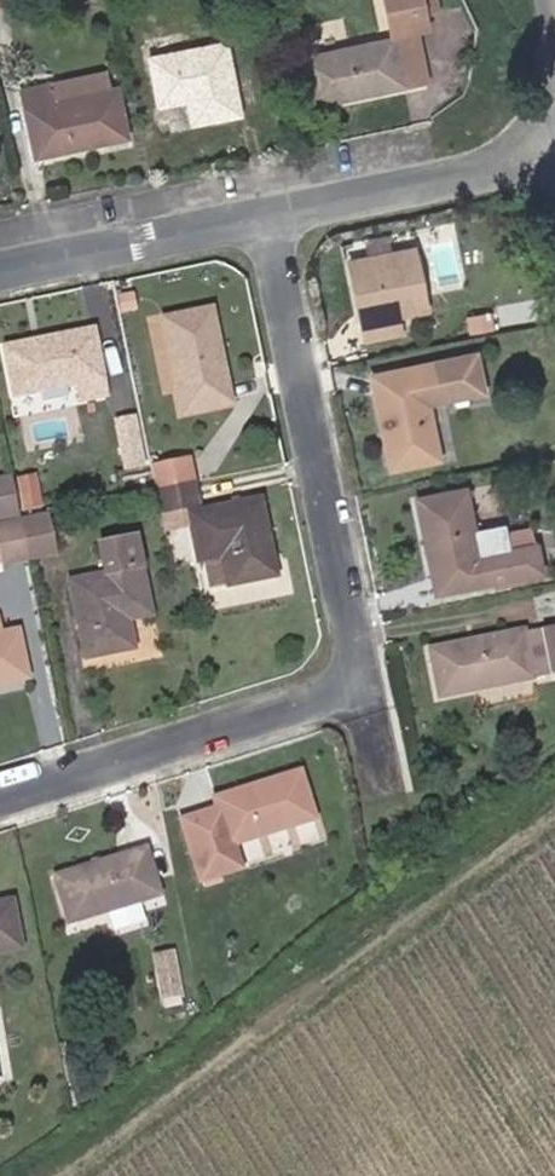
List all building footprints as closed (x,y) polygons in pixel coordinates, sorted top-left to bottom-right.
[(302,59),(311,105),(420,83),(409,31),(419,28),(417,17),(433,13),(431,0),(385,0),(393,41),(302,59)] [(239,114),(235,90),(226,45),(150,59),(158,104),(189,99),(193,123),(239,114)] [(104,76),(21,93),(35,156),(128,137),(118,91),(108,93),(104,76)] [(235,90),(239,114),(258,111),(253,86),(235,90)] [(413,251),(350,262),(364,339),(400,332),(398,316),(425,310),(413,251)] [(210,308),(164,317),(183,413),(229,404),(210,308)] [(93,328),(5,347),(13,395),(77,382),(81,400),(106,395),(93,328)] [(475,356),(373,377),(391,471),(439,462),(428,405),(481,393),(475,356)] [(117,416),(127,467),(149,463),(140,412),(117,416)] [(158,489),(193,482),(188,458),(153,465),(158,489)] [(10,477),(0,479),(0,515),(18,511),(10,477)] [(158,489),(163,511),(188,506),(198,504),(193,482),(158,489)] [(464,491),(417,500),(436,596),(541,574),(536,547),(478,558),(464,491)] [(190,513),(193,526),(199,560),(205,559),(211,587),(276,574),(261,498),(190,513)] [(193,526),(190,513),(188,506),(163,511),(167,531),(193,526)] [(20,520),(28,559),(55,554),(47,515),(20,520)] [(20,520),(0,524),(0,565),(28,559),(20,520)] [(133,537),(100,544),(106,573),(71,581),(87,658),(133,648),(127,619),(149,614),(133,537)] [(554,671),(554,628),(546,630),(554,671)] [(546,630),(523,634),(522,631),(429,651),(440,697),(554,672),(554,671),(546,630)] [(0,635),(0,684),(27,678),(17,631),(4,634),(0,635)] [(217,808),(181,820),(199,881),(240,868),(232,844),(315,817),(300,773),(215,799),(217,808)] [(251,860),(326,835),(320,820),(246,844),(251,860)] [(145,848),(54,878),(69,923),(159,894),(145,848)] [(0,903),(0,950),(19,947),(9,901),(0,903)] [(117,925),(150,919),(147,902),(114,908),(117,925)] [(153,957),(156,971),(174,968),(171,954),(153,957)] [(174,968),(156,971),(161,997),(179,993),(174,968)]
